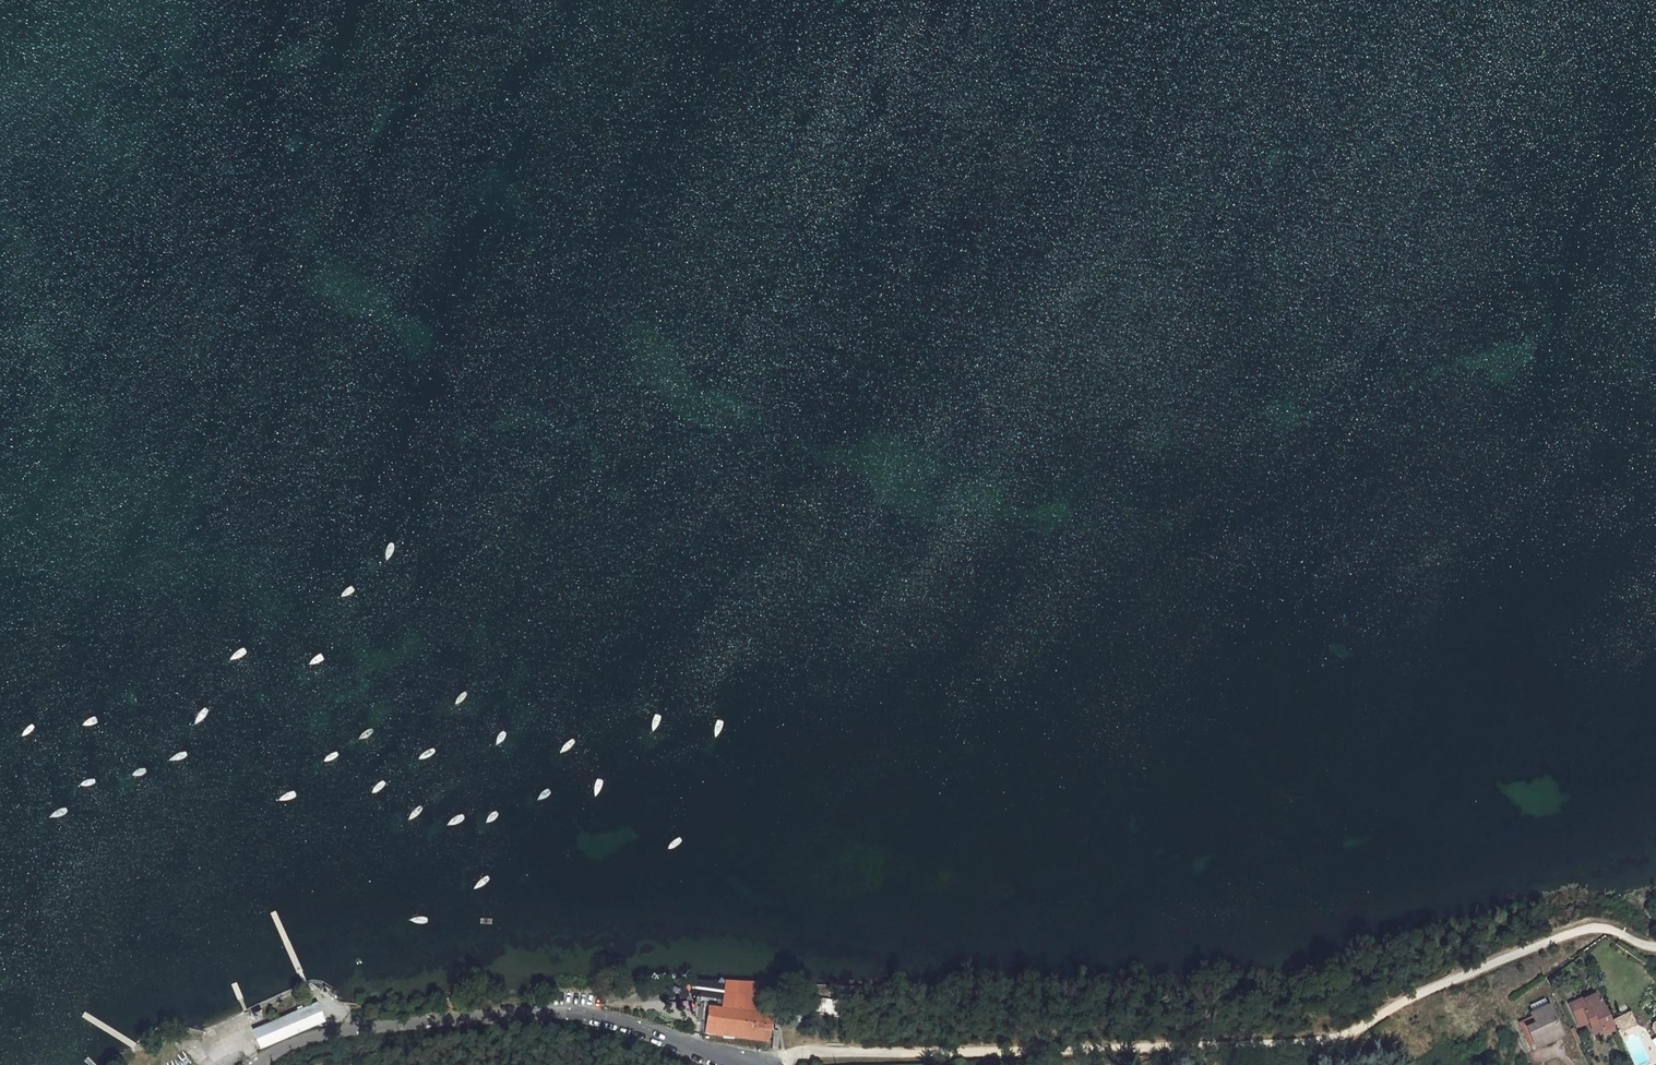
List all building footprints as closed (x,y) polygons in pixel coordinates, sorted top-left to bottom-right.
[(707,1006),(703,1037),(766,1046),(770,1015),(752,1013),(755,984),(722,979),(718,1008),(707,1006)] [(1597,992),(1580,1001),(1592,1025),(1596,1023),(1599,1031),(1602,1030),(1604,1035),(1616,1029),(1597,992)] [(325,1023),(317,1002),(248,1030),(257,1051),(325,1023)] [(1531,1013),(1535,1023),(1527,1027),(1536,1047),(1563,1034),(1549,1004),(1531,1013)] [(1629,1011),(1612,1017),(1617,1032),(1634,1026),(1629,1011)]
